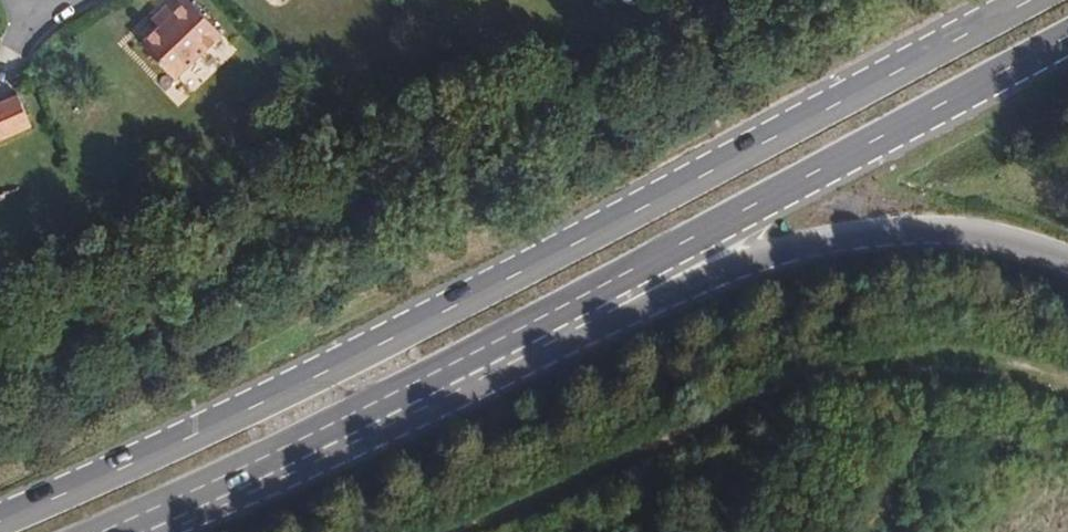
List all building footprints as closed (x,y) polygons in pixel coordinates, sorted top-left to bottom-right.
[(222,36),(187,0),(170,0),(159,10),(166,17),(156,27),(138,44),(174,82),(222,36)] [(156,27),(166,17),(159,10),(149,19),(156,27)] [(0,101),(0,140),(31,127),(16,94),(0,101)]
